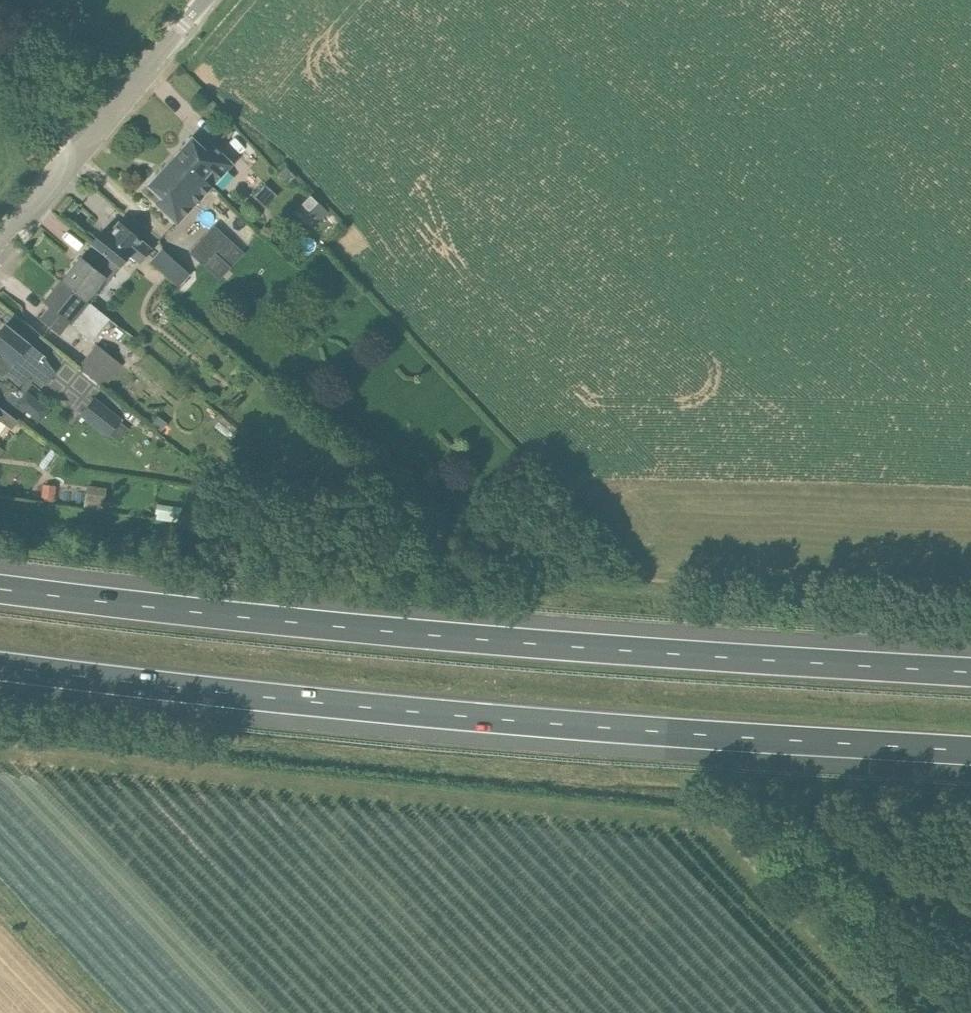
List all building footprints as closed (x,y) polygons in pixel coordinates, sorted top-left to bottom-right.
[(191,167),(212,186),(233,164),(212,144),(206,150),(192,137),(174,156),(188,170),(191,167)] [(212,186),(191,167),(188,170),(174,156),(148,185),(162,198),(156,204),(177,224),(212,186)] [(288,184),(296,177),(286,166),(279,173),(288,184)] [(309,210),(317,202),(311,197),(304,204),(309,210)] [(102,231),(92,243),(120,266),(130,254),(140,262),(151,248),(119,222),(108,235),(102,231)] [(216,226),(191,253),(220,281),(246,254),(216,226)] [(101,290),(120,266),(92,243),(62,281),(86,300),(97,286),(101,290)] [(179,286),(190,274),(164,250),(153,262),(179,286)] [(86,300),(62,281),(45,302),(50,306),(39,319),(60,336),(71,323),(92,341),(109,320),(86,300)] [(6,372),(22,385),(46,356),(6,324),(0,332),(0,374),(2,376),(6,372)] [(103,389),(122,367),(96,345),(77,369),(103,389)] [(128,429),(120,422),(122,420),(95,397),(81,414),(108,437),(110,435),(118,441),(128,429)] [(33,417),(41,424),(51,411),(43,405),(33,417)] [(12,430),(18,421),(0,407),(0,421),(12,430)] [(168,423),(159,416),(152,424),(161,431),(168,423)] [(90,483),(88,506),(106,508),(108,485),(90,483)] [(43,487),(42,500),(53,502),(54,488),(43,487)]
